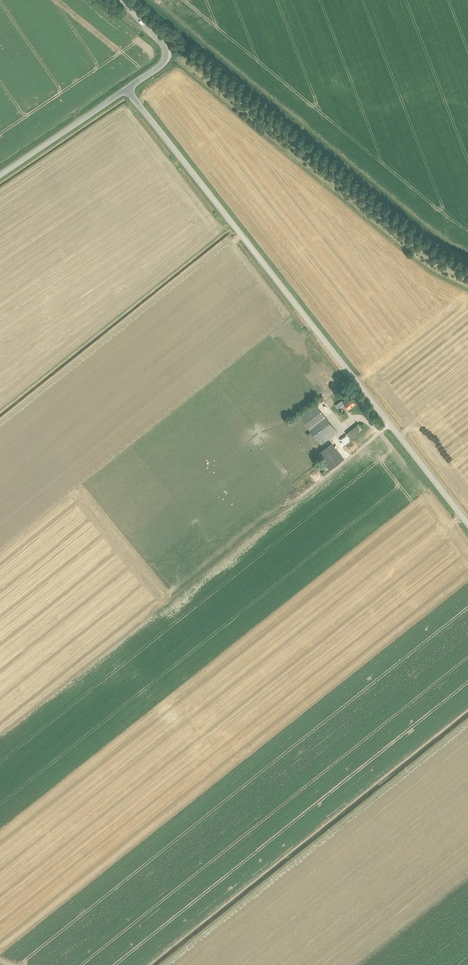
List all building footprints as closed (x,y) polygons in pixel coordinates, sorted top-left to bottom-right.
[(349,409),(355,404),(351,398),(347,401),(346,400),(343,402),(342,400),(336,405),(339,408),(345,404),(349,409)] [(300,417),(311,432),(307,435),(312,441),(316,438),(321,445),(337,432),(326,417),(316,404),(300,417)] [(354,435),(362,429),(358,424),(346,433),(351,440),(355,436),(354,435)] [(330,470),(344,459),(332,443),(317,454),(330,470)]
